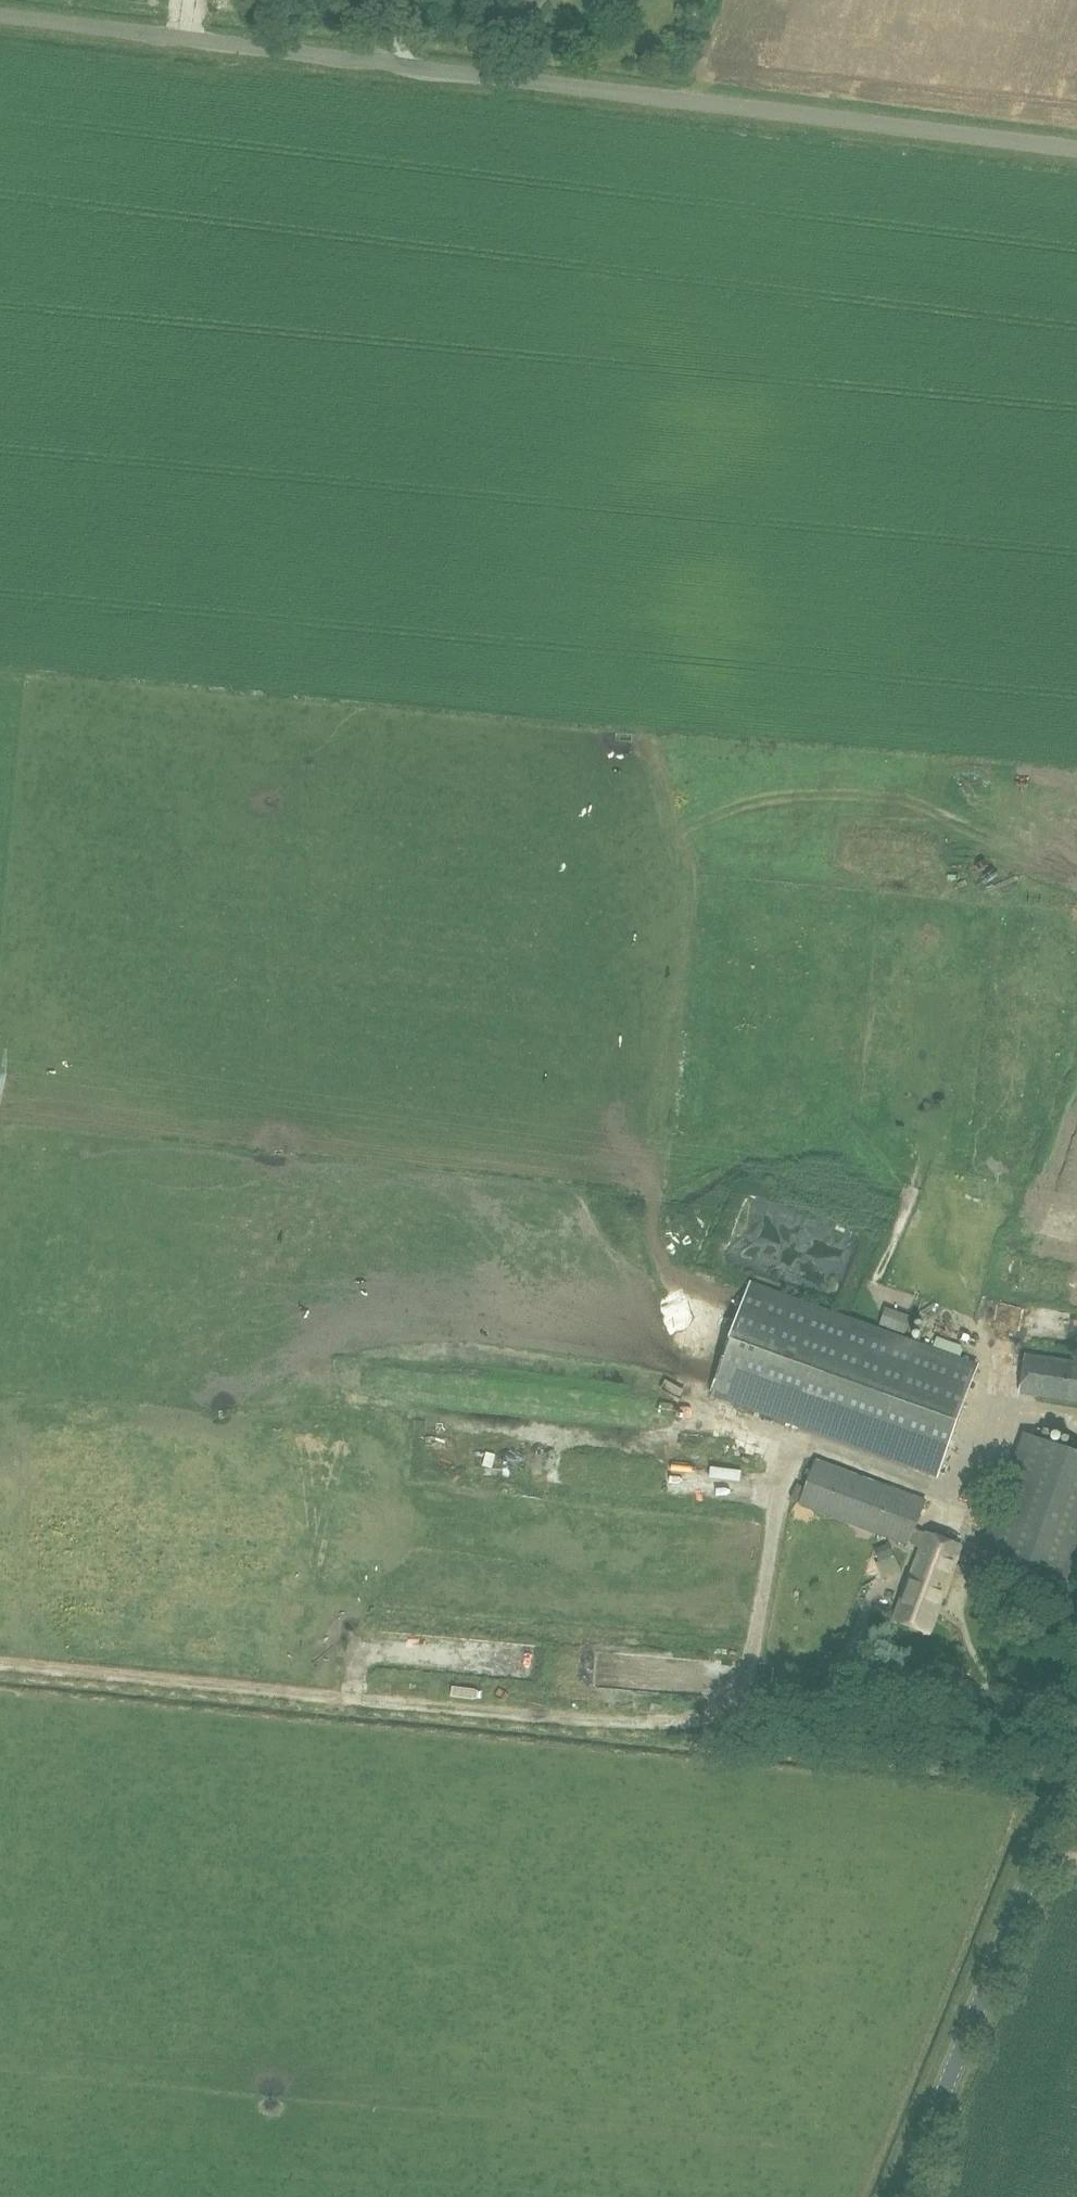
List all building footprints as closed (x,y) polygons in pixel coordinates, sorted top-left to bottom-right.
[(937,1473),(976,1367),(800,1303),(753,1285),(712,1390),(762,1409),(937,1473)] [(905,1334),(912,1316),(886,1307),(880,1325),(905,1334)] [(1026,1354),(1020,1393),(1076,1401),(1076,1362),(1026,1354)] [(1076,1586),(1076,1451),(1024,1433),(980,1561),(1074,1594),(1076,1586)] [(944,1586),(959,1546),(914,1528),(924,1500),(817,1460),(800,1504),(920,1549),(910,1573),(944,1586)] [(797,1485),(791,1501),(800,1504),(805,1488),(797,1485)] [(888,1545),(873,1551),(878,1563),(893,1556),(888,1545)] [(927,1632),(944,1586),(910,1573),(893,1619),(927,1632)] [(480,1703),(481,1690),(450,1687),(448,1700),(480,1703)]
